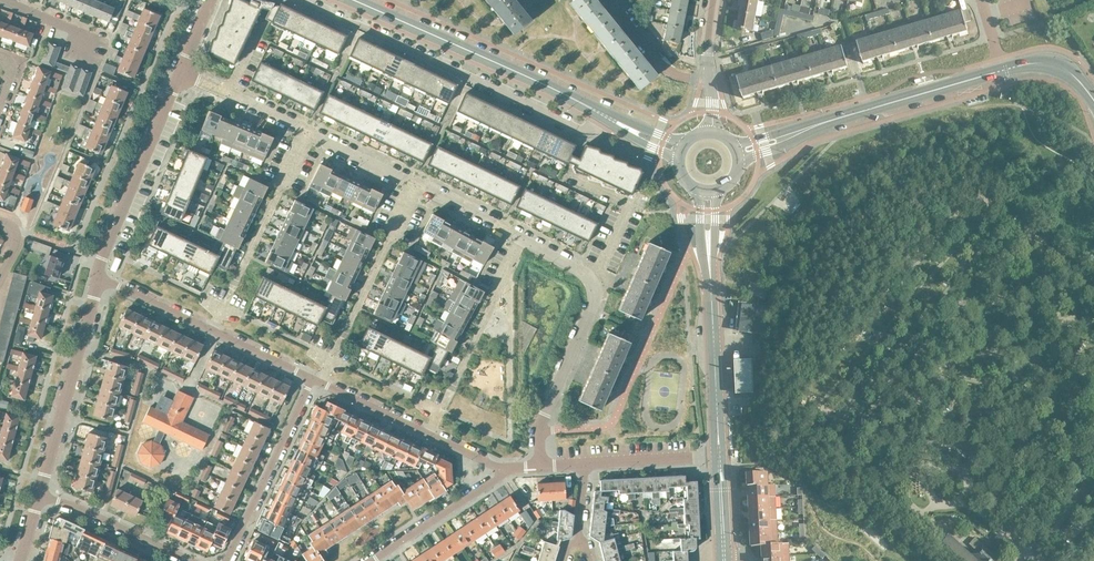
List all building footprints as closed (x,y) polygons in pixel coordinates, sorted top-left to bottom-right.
[(89,0),(74,0),(72,6),(84,11),(89,0)] [(96,0),(89,0),(84,11),(96,16),(103,0),(97,0),(97,1),(96,0)] [(96,16),(109,21),(115,24),(122,8),(116,5),(114,8),(107,5),(109,0),(103,0),(96,16)] [(273,4),(273,3),(261,0),(251,0),(249,3),(243,0),(231,0),(228,11),(225,12),(222,24),(219,26),(215,38),(212,40),(208,53),(230,63),(257,7),(259,9),(262,7),(270,9),(269,10),(270,10),(273,4)] [(514,0),(496,0),(490,5),(513,34),(530,20),(514,0)] [(609,17),(595,0),(573,0),(569,3),(592,31),(609,17)] [(685,12),(687,0),(671,0),(670,9),(685,12)] [(755,16),(758,2),(749,0),(742,0),(740,13),(755,16)] [(280,6),(273,4),(270,10),(265,19),(284,28),(292,9),(281,4),(280,6)] [(139,21),(154,28),(160,15),(144,8),(141,16),(135,13),(128,10),(125,15),(139,21)] [(888,8),(865,15),(866,21),(890,14),(888,8)] [(292,9),(284,28),(294,33),(303,15),(292,9)] [(682,27),(685,12),(670,9),(667,9),(666,13),(669,14),(667,24),(682,27)] [(779,9),(776,22),(775,29),(775,30),(774,35),(779,36),(783,15),(813,21),(814,16),(779,9)] [(944,16),(951,41),(953,40),(953,37),(968,32),(965,23),(971,21),(968,10),(962,12),(961,11),(944,16)] [(752,31),(755,16),(740,13),(737,28),(752,31)] [(314,20),(303,15),(294,33),(305,38),(314,20)] [(948,41),(951,41),(944,16),(926,21),(933,43),(947,39),(948,41)] [(615,59),(632,46),(609,17),(592,31),(615,59)] [(314,20),(305,38),(316,43),(325,25),(314,20)] [(154,28),(139,21),(136,28),(129,26),(123,23),(120,28),(134,33),(149,40),(154,28)] [(774,35),(775,30),(773,30),(772,30),(772,29),(775,29),(776,22),(769,21),(768,28),(769,28),(768,31),(760,34),(762,41),(773,38),(774,35)] [(909,26),(917,51),(918,51),(918,47),(933,43),(926,21),(909,26)] [(19,28),(5,23),(0,36),(15,41),(19,28)] [(679,42),(682,27),(667,24),(664,24),(663,27),(666,28),(663,39),(662,44),(670,46),(671,41),(679,42)] [(335,30),(325,25),(316,43),(327,48),(335,30)] [(913,51),(917,51),(909,26),(892,31),(898,53),(912,49),(913,51)] [(33,33),(19,28),(15,41),(29,46),(33,33)] [(134,33),(120,28),(118,33),(125,36),(131,39),(128,46),(144,52),(149,40),(134,33)] [(821,29),(797,35),(798,41),(822,34),(821,29)] [(347,36),(335,30),(327,48),(338,54),(347,36)] [(883,57),(898,53),(892,31),(875,36),(882,61),(883,61),(883,57)] [(878,61),(882,61),(875,36),(857,42),(864,63),(877,59),(878,61)] [(361,61),(370,43),(358,37),(350,55),(361,61)] [(280,41),(278,46),(286,50),(288,45),(280,41)] [(41,62),(61,69),(63,64),(55,62),(61,46),(49,42),(41,62)] [(381,48),(370,43),(361,61),(372,66),(381,48)] [(768,44),(745,51),(746,56),(770,49),(768,44)] [(123,58),(139,65),(144,52),(128,46),(123,58)] [(655,74),(632,46),(615,59),(638,88),(655,74)] [(824,52),(831,76),(833,75),(833,72),(848,67),(845,56),(842,46),(824,52)] [(110,53),(117,56),(119,50),(112,48),(110,53)] [(392,53),(381,48),(372,66),(383,71),(392,53)] [(299,50),(297,55),(305,59),(308,54),(299,50)] [(828,76),(831,76),(824,52),(807,57),(813,78),(828,74),(828,76)] [(133,77),(139,65),(123,58),(117,56),(110,53),(108,58),(121,63),(118,71),(133,77)] [(394,76),(402,58),(392,53),(383,71),(394,76)] [(310,61),(319,65),(321,61),(312,57),(310,61)] [(798,82),(813,78),(807,57),(790,62),(797,86),(799,86),(798,82)] [(402,58),(394,76),(405,82),(413,64),(402,58)] [(321,61),(319,65),(327,69),(329,65),(321,61)] [(263,85),(271,67),(261,62),(251,83),(253,84),(258,83),(263,85)] [(793,86),(797,86),(790,62),(772,67),(778,88),(793,84),(793,86)] [(117,67),(112,66),(106,63),(103,70),(109,73),(113,75),(117,67)] [(73,92),(82,68),(71,64),(71,67),(63,64),(61,69),(69,72),(63,88),(73,92)] [(415,87),(424,69),(413,64),(405,82),(415,87)] [(33,80),(46,85),(51,71),(38,66),(33,80)] [(271,67),(263,85),(268,88),(270,92),(272,93),(282,72),(271,67)] [(764,92),(778,88),(772,67),(755,72),(762,96),(764,96),(764,92)] [(92,72),(82,68),(73,92),(84,96),(92,72)] [(426,92),(435,74),(424,69),(415,87),(426,92)] [(278,92),(283,95),(292,77),(282,72),(272,93),(274,94),(278,92)] [(758,96),(762,96),(755,72),(737,77),(744,98),(758,94),(758,96)] [(446,79),(435,74),(426,92),(437,97),(446,79)] [(354,76),(352,81),(360,85),(362,80),(354,76)] [(290,102),(292,103),(302,82),(292,77),(283,95),(289,97),(290,102)] [(457,84),(446,79),(437,97),(448,102),(457,84)] [(33,80),(28,94),(41,99),(46,85),(33,80)] [(299,102),(304,105),(312,87),(302,82),(292,103),(294,104),(299,102)] [(107,96),(123,103),(127,92),(112,85),(107,96)] [(376,85),(373,91),(380,94),(383,89),(376,85)] [(95,87),(93,92),(100,95),(102,90),(95,87)] [(323,92),(312,87),(304,105),(309,107),(310,111),(313,113),(323,92)] [(387,90),(384,96),(395,101),(398,95),(387,90)] [(469,116),(477,98),(466,92),(457,110),(469,116)] [(41,99),(28,94),(23,108),(36,113),(39,103),(43,105),(50,107),(52,103),(45,101),(41,99)] [(330,117),(339,99),(328,94),(320,112),(318,115),(321,117),(325,115),(330,117)] [(398,95),(395,101),(406,107),(409,100),(398,95)] [(118,114),(123,103),(107,96),(103,105),(103,107),(118,114)] [(488,103),(477,98),(469,116),(479,121),(488,103)] [(349,104),(339,99),(330,117),(336,120),(337,124),(339,125),(349,104)] [(98,118),(113,125),(118,114),(103,107),(103,105),(97,103),(90,100),(88,105),(95,108),(95,107),(101,110),(98,118)] [(408,102),(406,107),(414,111),(416,106),(408,102)] [(488,103),(479,121),(490,126),(499,108),(488,103)] [(359,109),(349,104),(339,125),(342,126),(346,125),(351,127),(359,109)] [(95,108),(88,105),(86,110),(93,113),(95,108)] [(417,112),(427,117),(430,112),(431,110),(420,105),(417,112)] [(36,113),(23,108),(17,122),(30,127),(36,113)] [(510,113),(499,108),(490,126),(501,131),(510,113)] [(359,109),(351,127),(356,130),(358,134),(360,135),(370,114),(359,109)] [(213,134),(221,115),(209,111),(202,129),(213,134)] [(521,119),(510,113),(501,131),(512,137),(521,119)] [(380,119),(370,114),(360,135),(362,136),(366,134),(371,137),(380,119)] [(223,138),(231,120),(221,115),(213,134),(223,138)] [(113,125),(98,118),(93,129),(109,136),(113,125)] [(390,124),(380,119),(371,137),(377,139),(378,144),(380,145),(390,124)] [(521,119),(512,137),(523,142),(532,124),(521,119)] [(231,120),(223,138),(234,142),(241,124),(231,120)] [(25,141),(30,127),(17,122),(12,137),(25,141)] [(104,147),(109,136),(93,129),(93,130),(80,124),(75,135),(104,147)] [(231,148),(242,152),(252,128),(241,124),(234,142),(231,148)] [(387,144),(392,147),(401,129),(390,124),(380,145),(383,146),(387,144)] [(454,124),(452,129),(461,133),(463,128),(454,124)] [(543,129),(532,124),(523,142),(534,147),(543,129)] [(252,128),(242,152),(252,157),(262,133),(252,128)] [(399,154),(401,155),(411,134),(401,129),(392,147),(398,149),(399,154)] [(534,147),(545,152),(553,134),(543,129),(534,147)] [(273,137),(262,133),(252,157),(263,161),(273,137)] [(473,134),(471,138),(478,141),(480,136),(474,133),(473,134)] [(408,154),(413,157),(421,139),(411,134),(401,155),(403,156),(408,154)] [(555,157),(564,139),(553,134),(545,152),(555,157)] [(432,144),(421,139),(413,157),(417,159),(419,163),(421,165),(422,165),(432,144)] [(568,161),(572,151),(576,145),(564,139),(555,157),(567,163),(568,161)] [(580,155),(572,151),(568,161),(576,165),(575,167),(631,194),(642,171),(641,171),(640,168),(627,165),(626,162),(614,158),(612,155),(600,151),(598,148),(585,145),(580,155)] [(439,169),(448,151),(437,146),(427,167),(427,168),(430,168),(434,167),(439,169)] [(25,148),(22,154),(32,158),(35,152),(25,148)] [(184,161),(202,168),(207,157),(189,150),(184,161)] [(507,155),(515,159),(517,154),(509,150),(507,155)] [(448,177),(458,156),(448,151),(439,169),(444,172),(446,176),(448,177)] [(1,168),(14,172),(19,158),(6,153),(1,168)] [(455,177),(460,179),(468,161),(458,156),(448,177),(450,178),(455,177)] [(528,160),(526,164),(534,168),(536,164),(528,160)] [(202,168),(184,161),(180,171),(198,179),(202,168)] [(478,166),(468,161),(460,179),(465,181),(466,186),(468,187),(478,166)] [(74,175),(90,181),(95,168),(79,162),(74,175)] [(322,187),(331,169),(320,163),(312,181),(322,187)] [(63,164),(61,169),(68,172),(70,166),(63,164)] [(489,171),(478,166),(468,187),(471,188),(475,186),(480,189),(489,171)] [(541,166),(539,170),(547,174),(549,170),(541,166)] [(551,167),(548,174),(554,177),(557,171),(551,167)] [(0,171),(0,183),(9,186),(14,172),(1,168),(0,171)] [(330,197),(333,192),(341,174),(331,169),(322,187),(320,192),(330,197)] [(198,179),(180,171),(175,182),(194,189),(198,179)] [(489,171),(480,189),(485,191),(487,196),(489,197),(499,176),(489,171)] [(352,178),(341,174),(333,192),(343,196),(352,178)] [(69,187),(84,194),(90,181),(74,175),(71,182),(58,176),(56,181),(62,184),(63,184),(69,187)] [(509,181),(499,176),(489,197),(491,198),(495,196),(501,199),(509,181)] [(245,188),(263,197),(268,186),(250,178),(245,188)] [(353,201),(362,183),(352,178),(343,196),(353,201)] [(520,186),(509,181),(501,199),(505,201),(507,205),(510,207),(511,204),(520,186)] [(171,192),(189,200),(194,189),(175,182),(171,192)] [(0,183),(0,199),(4,200),(8,190),(11,192),(19,195),(20,190),(13,188),(9,186),(0,183)] [(363,206),(372,188),(362,183),(353,201),(363,206)] [(263,197),(245,188),(238,185),(233,195),(240,199),(258,207),(263,197)] [(84,194),(69,187),(63,200),(79,207),(84,194)] [(383,193),(372,188),(363,206),(374,211),(383,193)] [(527,211),(536,193),(525,188),(515,209),(518,211),(522,209),(527,211)] [(185,210),(189,200),(171,192),(167,202),(185,210)] [(207,201),(210,196),(201,192),(198,197),(207,201)] [(534,218),(536,219),(546,198),(536,193),(527,211),(532,214),(534,218)] [(11,194),(7,203),(14,205),(17,197),(11,194)] [(26,197),(21,209),(29,211),(33,200),(26,197)] [(543,219),(548,221),(556,203),(546,198),(536,219),(538,220),(543,219)] [(235,209),(253,218),(258,207),(240,199),(235,209)] [(290,210),(308,219),(313,208),(295,199),(290,210)] [(79,207),(63,200),(61,206),(54,204),(47,201),(45,206),(52,209),(59,212),(58,212),(74,219),(79,207)] [(180,221),(185,210),(167,202),(162,214),(180,221)] [(556,229),(566,208),(556,203),(548,221),(553,224),(554,228),(556,229)] [(568,231),(577,213),(566,208),(556,229),(559,230),(563,229),(568,231)] [(235,209),(230,219),(248,228),(253,218),(235,209)] [(308,219),(290,210),(285,220),(303,229),(308,219)] [(69,231),(74,219),(58,212),(53,224),(69,231)] [(434,237),(443,219),(433,213),(423,231),(430,235),(428,239),(431,241),(433,236),(434,237)] [(587,218),(577,213),(568,231),(573,233),(575,238),(577,239),(587,218)] [(195,214),(189,225),(195,227),(200,216),(195,214)] [(598,223),(587,218),(577,239),(579,240),(583,238),(589,241),(598,223)] [(225,229),(243,238),(248,228),(230,219),(225,229)] [(357,219),(355,223),(360,225),(365,228),(368,224),(362,221),(357,219)] [(442,246),(453,224),(443,219),(434,237),(432,240),(442,246)] [(308,231),(303,229),(285,220),(280,231),(298,239),(303,242),(308,231)] [(463,230),(453,224),(442,246),(451,251),(463,230)] [(159,249),(167,231),(157,226),(148,244),(159,249)] [(352,240),(370,248),(375,238),(351,226),(346,237),(352,240)] [(220,240),(224,242),(225,242),(236,247),(236,248),(238,249),(243,238),(225,229),(220,240)] [(451,251),(461,257),(473,235),(463,230),(451,251)] [(159,249),(169,254),(178,236),(167,231),(159,249)] [(298,239),(280,231),(275,241),(293,249),(298,239)] [(473,235),(461,257),(471,262),(474,258),(483,241),(473,235)] [(179,259),(188,241),(178,236),(169,254),(179,259)] [(206,237),(203,242),(210,246),(213,240),(206,237)] [(370,248),(352,240),(347,250),(365,259),(370,248)] [(52,247),(35,241),(32,248),(49,254),(52,247)] [(189,264),(198,246),(188,241),(179,259),(189,264)] [(288,260),(293,249),(275,241),(270,251),(288,260)] [(494,246),(483,241),(474,258),(484,264),(494,246)] [(214,264),(215,264),(225,269),(236,248),(236,247),(225,242),(224,242),(218,255),(219,255),(214,264)] [(633,276),(654,285),(660,271),(662,271),(663,266),(662,265),(669,251),(648,242),(633,276)] [(414,248),(424,254),(427,250),(416,244),(414,248)] [(198,246),(189,264),(200,269),(208,251),(198,246)] [(365,259),(347,250),(342,260),(360,269),(365,259)] [(210,274),(215,264),(214,264),(219,255),(218,255),(208,251),(200,269),(210,274)] [(288,260),(270,251),(265,262),(288,273),(294,262),(288,260)] [(398,262),(421,273),(426,262),(403,251),(398,262)] [(62,271),(61,271),(64,259),(52,255),(46,273),(58,277),(59,275),(60,276),(62,271)] [(342,260),(337,270),(355,279),(360,269),(342,260)] [(416,283),(421,273),(398,262),(393,272),(416,283)] [(355,279),(337,270),(332,281),(350,289),(355,279)] [(13,279),(25,282),(27,276),(15,272),(13,279)] [(279,272),(277,277),(287,282),(287,281),(289,277),(279,272)] [(388,282),(406,291),(411,281),(416,283),(393,272),(388,282)] [(440,275),(437,280),(442,282),(446,284),(449,279),(444,277),(440,275)] [(648,299),(654,285),(633,276),(618,310),(639,319),(645,305),(647,305),(648,299)] [(266,300),(275,282),(264,277),(255,295),(266,300)] [(455,289),(478,301),(484,291),(461,278),(455,289)] [(25,282),(13,279),(11,285),(24,288),(25,282)] [(37,306),(50,309),(54,295),(49,294),(50,287),(32,281),(31,281),(28,292),(40,295),(37,306)] [(343,299),(345,300),(350,289),(332,281),(327,292),(332,294),(332,293),(343,299)] [(266,300),(276,305),(285,287),(275,282),(266,300)] [(402,301),(406,291),(388,282),(383,293),(402,301)] [(751,283),(748,292),(764,298),(767,289),(751,283)] [(24,288),(11,285),(10,291),(22,294),(24,288)] [(286,310),(295,292),(285,287),(276,305),(286,310)] [(473,311),(478,301),(455,289),(450,299),(473,311)] [(22,294),(10,291),(8,297),(20,300),(22,294)] [(297,315),(305,297),(295,292),(286,310),(297,315)] [(333,321),(343,299),(332,293),(332,294),(325,307),(326,307),(322,315),(322,316),(333,321)] [(379,303),(397,311),(402,314),(407,304),(401,301),(402,301),(383,293),(379,303)] [(20,300),(8,297),(6,303),(19,306),(20,300)] [(316,302),(305,297),(297,315),(307,320),(316,302)] [(450,312),(468,321),(473,311),(450,299),(449,299),(455,302),(450,312)] [(318,325),(322,316),(322,315),(326,307),(325,307),(316,302),(307,320),(318,325)] [(740,302),(737,328),(748,329),(761,331),(762,331),(765,311),(764,311),(757,310),(758,304),(740,302)] [(19,306),(6,303),(5,309),(17,312),(19,306)] [(50,309),(37,306),(25,303),(24,307),(35,310),(33,320),(33,321),(46,324),(50,309)] [(391,322),(397,311),(379,303),(373,314),(391,322)] [(131,332),(140,314),(127,308),(119,326),(131,332)] [(5,309),(3,315),(15,319),(17,312),(5,309)] [(445,322),(462,331),(468,321),(450,312),(445,322)] [(131,332),(144,338),(152,320),(140,314),(131,332)] [(15,319),(3,315),(1,321),(14,325),(15,319)] [(33,321),(33,320),(29,319),(21,317),(20,321),(31,325),(28,335),(42,339),(46,324),(33,321)] [(156,344),(165,326),(152,320),(144,338),(156,344)] [(14,325),(1,321),(0,326),(0,327),(12,331),(14,325)] [(360,345),(370,350),(384,322),(381,321),(376,331),(368,327),(360,345)] [(381,355),(389,337),(381,333),(386,323),(384,322),(370,350),(381,355)] [(462,331),(445,322),(439,332),(457,341),(462,331)] [(19,325),(14,343),(21,344),(26,327),(19,325)] [(177,332),(165,326),(156,344),(169,349),(177,332)] [(12,331),(0,327),(0,334),(10,337),(12,331)] [(190,339),(177,332),(169,349),(183,356),(190,339)] [(304,332),(301,339),(309,342),(312,336),(304,332)] [(434,342),(437,344),(449,350),(448,350),(451,352),(457,341),(439,332),(434,342)] [(593,366),(614,375),(620,361),(623,362),(623,356),(629,342),(608,332),(593,366)] [(10,337),(0,334),(0,340),(9,343),(10,337)] [(389,337),(381,355),(391,360),(399,342),(389,337)] [(190,339),(183,356),(195,362),(204,345),(190,339)] [(0,340),(0,347),(7,349),(9,343),(0,340)] [(427,343),(422,341),(418,351),(420,352),(422,353),(427,343)] [(399,342),(391,360),(401,365),(410,347),(399,342)] [(437,344),(433,351),(430,357),(425,366),(426,367),(437,372),(448,350),(449,350),(437,344)] [(401,365),(411,370),(420,352),(418,351),(410,347),(401,365)] [(22,356),(19,367),(19,368),(32,372),(37,356),(23,352),(21,351),(12,349),(11,353),(22,356)] [(219,373),(227,356),(214,350),(206,367),(219,373)] [(133,354),(122,351),(120,356),(131,360),(133,354)] [(422,375),(426,367),(425,366),(430,357),(422,353),(420,352),(411,370),(422,375)] [(147,364),(149,359),(140,354),(137,359),(147,364)] [(239,362),(227,356),(219,373),(231,379),(239,362)] [(753,358),(734,358),(736,393),(755,393),(753,358)] [(149,359),(147,364),(157,369),(160,364),(149,359)] [(106,374),(124,380),(128,366),(109,361),(106,374)] [(239,362),(231,379),(244,385),(252,368),(239,362)] [(15,382),(29,386),(32,372),(19,368),(19,367),(8,364),(7,368),(18,371),(16,381),(15,382)] [(162,371),(173,376),(176,371),(164,366),(162,371)] [(608,389),(614,375),(593,366),(578,400),(593,406),(599,409),(605,395),(608,395),(609,390),(608,389)] [(257,391),(265,374),(252,368),(244,385),(257,391)] [(186,376),(176,371),(173,376),(183,381),(186,376)] [(136,383),(141,385),(144,373),(139,372),(136,383)] [(445,373),(443,376),(450,380),(453,373),(449,372),(445,373)] [(124,380),(106,374),(102,388),(120,393),(124,380)] [(269,397),(277,380),(265,374),(257,391),(269,397)] [(15,382),(16,381),(12,380),(4,378),(3,382),(14,385),(12,396),(25,399),(29,386),(15,382)] [(290,386),(277,380),(269,397),(282,403),(290,386)] [(141,385),(136,383),(133,394),(138,395),(141,385)] [(209,393),(211,388),(201,383),(198,388),(209,393)] [(120,393),(102,388),(98,401),(116,407),(120,393)] [(211,388),(209,393),(219,398),(221,392),(211,388)] [(143,422),(159,429),(154,441),(151,440),(142,443),(137,453),(141,462),(150,467),(160,463),(164,455),(161,445),(159,444),(165,432),(166,432),(203,449),(210,434),(183,421),(195,397),(179,390),(168,414),(150,406),(143,422)] [(234,405),(237,400),(226,394),(223,400),(234,405)] [(128,410),(134,412),(137,400),(131,398),(128,410)] [(8,408),(9,403),(0,400),(0,406),(8,408)] [(247,404),(237,400),(234,405),(244,410),(247,404)] [(112,420),(116,407),(98,401),(94,415),(112,420)] [(345,423),(349,414),(342,410),(342,409),(327,401),(323,410),(334,415),(333,418),(343,423),(345,423)] [(248,412),(260,417),(262,412),(251,406),(248,412)] [(334,415),(323,410),(318,407),(316,406),(311,418),(327,426),(328,426),(335,429),(336,425),(329,422),(331,419),(332,420),(333,418),(334,415)] [(131,422),(134,412),(128,410),(125,421),(131,422)] [(3,427),(16,431),(20,416),(3,412),(0,411),(0,415),(2,416),(6,417),(3,427)] [(272,416),(262,412),(260,417),(269,421),(272,416)] [(345,423),(343,423),(339,431),(341,432),(347,435),(344,441),(348,443),(359,419),(354,417),(355,415),(350,413),(349,414),(345,423)] [(226,423),(231,425),(235,418),(229,415),(226,423)] [(329,427),(327,426),(311,418),(308,423),(310,424),(308,429),(330,440),(333,436),(326,433),(329,427)] [(361,441),(370,422),(364,419),(363,421),(359,419),(348,443),(352,445),(355,438),(361,441)] [(249,433),(264,441),(269,428),(254,421),(249,433)] [(376,425),(370,422),(361,441),(366,444),(363,450),(368,452),(379,428),(375,426),(376,425)] [(228,433),(231,425),(226,423),(222,430),(228,433)] [(16,431),(3,427),(0,426),(0,431),(2,432),(0,438),(0,442),(12,445),(16,431)] [(381,451),(390,432),(385,429),(384,431),(379,428),(368,452),(372,454),(375,448),(381,451)] [(328,445),(330,440),(308,429),(306,433),(304,432),(302,438),(320,447),(322,442),(328,445)] [(85,446),(104,451),(108,437),(89,432),(85,446)] [(396,435),(390,432),(381,451),(387,454),(384,460),(380,469),(385,469),(400,438),(395,436),(396,435)] [(264,441),(249,433),(243,446),(258,453),(264,441)] [(298,449),(321,460),(323,456),(317,453),(320,447),(302,438),(299,443),(301,444),(298,449)] [(405,440),(400,438),(385,469),(390,469),(393,464),(396,458),(402,461),(402,459),(411,442),(405,439),(405,440)] [(214,447),(220,450),(224,442),(218,439),(214,447)] [(12,445),(0,442),(0,458),(8,460),(12,445)] [(416,444),(411,442),(402,459),(413,465),(421,448),(416,446),(416,444)] [(115,454),(121,456),(124,445),(119,443),(115,454)] [(82,459),(100,465),(104,451),(85,446),(82,459)] [(258,453),(243,446),(237,458),(252,465),(258,453)] [(337,447),(335,446),(332,452),(339,456),(340,454),(337,447)] [(217,457),(220,450),(214,447),(211,454),(217,457)] [(433,465),(436,457),(437,454),(422,447),(421,448),(413,465),(412,468),(417,468),(418,467),(422,461),(424,463),(425,461),(433,465)] [(295,453),(292,459),(310,467),(311,467),(317,469),(321,460),(298,449),(296,454),(295,453)] [(121,456),(115,454),(112,466),(118,467),(121,456)] [(341,469),(347,472),(342,459),(338,457),(334,466),(341,469)] [(436,476),(444,487),(451,483),(450,463),(436,457),(433,465),(439,468),(440,473),(436,476)] [(237,458),(231,470),(247,477),(252,465),(237,458)] [(96,478),(100,465),(82,459),(78,473),(96,478)] [(308,473),(310,467),(292,459),(289,464),(291,465),(289,469),(312,480),(314,476),(308,473)] [(361,465),(363,461),(359,459),(355,467),(360,467),(361,465)] [(371,462),(364,459),(363,461),(361,465),(368,468),(371,462)] [(203,472),(208,474),(212,466),(207,464),(203,472)] [(748,485),(768,484),(768,472),(763,472),(763,467),(756,468),(756,472),(748,473),(748,485)] [(285,473),(283,479),(301,488),(301,487),(304,482),(310,485),(312,480),(289,469),(287,474),(285,473)] [(340,479),(347,472),(341,469),(336,476),(340,479)] [(108,481),(114,483),(117,472),(111,470),(108,481)] [(226,482),(241,489),(247,477),(231,470),(226,482)] [(137,482),(139,475),(132,472),(129,478),(137,482)] [(205,481),(208,474),(203,472),(200,479),(205,481)] [(92,491),(96,478),(78,473),(74,486),(92,491)] [(445,489),(444,487),(436,476),(435,474),(425,481),(434,497),(445,489)] [(147,479),(139,475),(137,482),(144,485),(147,479)] [(684,481),(685,481),(685,479),(684,479),(684,475),(667,476),(667,486),(684,485),(684,481)] [(668,491),(667,486),(667,476),(655,477),(656,504),(656,506),(660,505),(660,498),(659,498),(659,491),(666,491),(667,497),(670,497),(670,491),(668,491)] [(634,492),(644,492),(643,477),(630,478),(632,499),(635,499),(634,492)] [(643,477),(644,492),(652,491),(653,498),(653,504),(656,504),(655,477),(643,477)] [(619,489),(618,489),(619,493),(628,493),(628,499),(629,505),(632,504),(632,499),(630,478),(618,479),(619,489)] [(301,488),(283,479),(280,484),(282,485),(280,489),(302,501),(307,489),(301,487),(301,488)] [(619,489),(618,479),(600,480),(600,487),(600,490),(600,491),(600,495),(604,496),(604,490),(618,489),(619,489)] [(429,500),(434,497),(425,481),(424,480),(413,487),(423,503),(428,499),(429,500)] [(687,499),(697,498),(696,480),(689,481),(689,480),(685,481),(684,481),(684,485),(686,485),(687,498),(687,499)] [(111,494),(114,483),(108,481),(105,492),(111,494)] [(400,504),(404,501),(395,487),(391,481),(381,488),(392,505),(393,504),(394,505),(399,502),(400,504)] [(220,495),(235,502),(241,489),(226,482),(220,495)] [(550,483),(551,499),(565,499),(564,482),(550,483)] [(538,500),(551,499),(550,483),(537,483),(538,500)] [(749,498),(769,497),(768,484),(748,485),(749,498)] [(323,485),(318,495),(323,497),(330,489),(323,485)] [(395,487),(404,501),(406,500),(413,509),(418,506),(418,507),(423,504),(422,503),(423,503),(413,487),(407,491),(404,487),(400,489),(397,485),(395,487)] [(124,510),(131,494),(119,488),(112,504),(124,510)] [(201,491),(195,488),(191,496),(197,499),(201,491)] [(387,508),(392,505),(381,488),(371,495),(383,513),(388,509),(387,508)] [(273,499),(291,508),(307,515),(312,509),(301,504),(302,501),(280,489),(277,494),(276,493),(273,499)] [(357,496),(360,502),(361,501),(372,518),(377,514),(378,516),(383,513),(371,495),(370,495),(367,489),(357,496)] [(600,491),(600,490),(595,490),(592,513),(605,508),(603,508),(604,501),(607,501),(608,496),(604,496),(600,495),(600,491)] [(106,502),(111,494),(105,492),(101,499),(106,502)] [(143,500),(131,494),(124,510),(136,515),(143,500)] [(170,521),(178,507),(179,504),(178,504),(181,499),(175,496),(174,498),(168,495),(167,498),(168,499),(160,516),(170,521)] [(229,514),(235,502),(220,495),(214,507),(229,514)] [(309,496),(306,502),(314,506),(318,501),(309,496)] [(498,503),(508,517),(519,509),(509,496),(498,503)] [(687,499),(687,498),(683,498),(683,496),(676,497),(676,500),(683,500),(684,508),(677,508),(669,509),(669,512),(677,512),(698,510),(697,498),(687,499)] [(750,510),(776,508),(776,496),(769,497),(749,498),(750,510)] [(289,513),(291,508),(273,499),(271,504),(272,505),(270,510),(298,523),(302,519),(295,516),(289,513)] [(201,508),(204,503),(197,500),(195,505),(201,508)] [(367,521),(372,518),(361,501),(360,502),(351,508),(362,526),(367,523),(367,521)] [(341,514),(351,531),(357,528),(357,529),(362,526),(351,508),(348,503),(337,510),(340,515),(341,514)] [(497,524),(508,517),(498,503),(487,510),(497,524)] [(170,534),(175,537),(188,512),(182,509),(178,507),(170,521),(166,530),(165,530),(165,531),(171,533),(170,534)] [(543,514),(539,508),(533,512),(538,518),(543,514)] [(620,510),(605,508),(592,513),(591,524),(605,526),(614,525),(613,517),(606,517),(606,512),(620,514),(620,510)] [(750,521),(777,520),(776,508),(750,510),(750,521)] [(546,520),(546,523),(572,526),(573,515),(564,509),(560,510),(558,522),(546,520)] [(222,518),(225,513),(217,510),(215,515),(222,518)] [(282,528),(282,527),(287,530),(289,524),(296,527),(298,523),(270,510),(268,514),(266,514),(264,520),(282,528)] [(485,532),(497,524),(487,510),(476,518),(485,532)] [(526,510),(520,514),(529,527),(533,521),(526,510)] [(684,514),(684,524),(688,523),(698,522),(698,510),(677,512),(669,512),(669,516),(677,516),(677,515),(684,514)] [(186,540),(198,516),(188,512),(175,537),(181,539),(181,538),(186,540)] [(346,534),(351,531),(341,514),(340,515),(330,521),(342,539),(347,536),(346,534)] [(196,547),(208,521),(202,519),(198,516),(186,540),(191,543),(191,544),(196,547)] [(54,519),(53,525),(69,529),(69,530),(75,533),(74,536),(79,539),(81,536),(84,529),(85,529),(66,520),(59,517),(54,519)] [(485,532),(476,518),(465,525),(474,539),(485,532)] [(279,534),(282,528),(264,520),(259,530),(284,541),(288,543),(290,539),(286,537),(279,534)] [(751,534),(778,532),(777,520),(750,521),(751,534)] [(208,521),(196,547),(201,549),(202,548),(208,551),(208,550),(207,550),(211,541),(218,526),(214,524),(208,521)] [(337,542),(342,539),(330,521),(320,528),(331,545),(336,541),(337,542)] [(685,538),(695,538),(699,537),(698,522),(688,523),(684,524),(663,525),(664,530),(678,529),(678,528),(685,527),(685,531),(685,537),(685,538)] [(220,523),(218,526),(211,541),(222,546),(230,528),(220,523)] [(571,537),(572,526),(546,523),(546,525),(558,526),(556,539),(560,540),(571,537)] [(605,526),(591,524),(589,535),(599,541),(603,541),(604,533),(605,526)] [(69,529),(53,525),(49,536),(50,537),(65,541),(66,541),(69,530),(69,529)] [(474,539),(465,525),(455,532),(464,546),(474,539)] [(516,529),(523,535),(526,531),(519,525),(516,529)] [(311,542),(320,556),(327,552),(325,550),(331,546),(330,545),(331,545),(320,528),(309,535),(313,541),(311,542)] [(84,529),(76,545),(87,551),(95,535),(84,529)] [(519,540),(523,535),(516,529),(512,534),(519,540)] [(464,546),(455,532),(443,540),(452,554),(464,546)] [(751,546),(762,546),(762,545),(771,544),(771,543),(778,543),(778,532),(751,534),(751,546)] [(263,534),(261,538),(273,544),(275,539),(263,534)] [(986,548),(982,544),(973,554),(981,560),(999,560),(1000,560),(996,556),(1009,542),(999,534),(986,548)] [(106,540),(95,535),(87,551),(98,556),(106,540)] [(65,541),(50,537),(47,548),(62,552),(68,554),(71,543),(65,541)] [(555,558),(560,540),(556,539),(552,537),(550,543),(544,541),(541,553),(555,558)] [(614,539),(620,537),(603,541),(599,541),(602,554),(617,550),(614,539)] [(685,538),(685,537),(683,537),(683,538),(673,538),(673,541),(680,541),(681,550),(681,551),(686,550),(686,551),(688,551),(688,550),(689,550),(690,550),(691,550),(692,549),(693,549),(694,548),(694,547),(695,546),(695,545),(695,544),(695,538),(685,538)] [(98,556),(97,560),(109,560),(117,545),(117,544),(116,545),(106,540),(98,556)] [(264,548),(265,545),(254,540),(246,558),(253,560),(258,560),(264,548)] [(432,547),(441,560),(452,554),(443,540),(432,547)] [(320,556),(311,542),(311,543),(312,544),(308,547),(309,549),(303,553),(308,560),(323,560),(320,556)] [(762,545),(762,546),(763,557),(783,556),(789,556),(789,543),(782,544),(782,543),(778,543),(771,543),(771,544),(762,545)] [(496,547),(501,554),(505,551),(500,544),(496,547)] [(128,550),(117,545),(109,560),(123,560),(128,550)] [(524,545),(523,550),(533,553),(535,548),(524,545)] [(818,554),(821,550),(816,545),(812,549),(818,554)] [(432,547),(420,555),(425,560),(441,560),(432,547)] [(496,557),(501,554),(496,547),(491,550),(496,557)] [(62,552),(47,548),(44,560),(49,560),(59,560),(62,552)] [(264,548),(258,560),(270,560),(271,559),(265,556),(268,550),(264,548)] [(138,555),(128,550),(123,560),(135,560),(138,555)] [(617,550),(602,554),(604,560),(620,560),(617,550)] [(658,551),(650,550),(649,560),(657,560),(658,551)] [(681,550),(673,550),(673,560),(666,560),(687,560),(686,551),(686,550),(681,551),(681,550)] [(826,555),(821,550),(818,554),(823,558),(826,555)] [(271,559),(270,560),(282,560),(284,558),(279,555),(273,552),(271,559)] [(541,553),(538,560),(554,560),(555,558),(541,553)]
